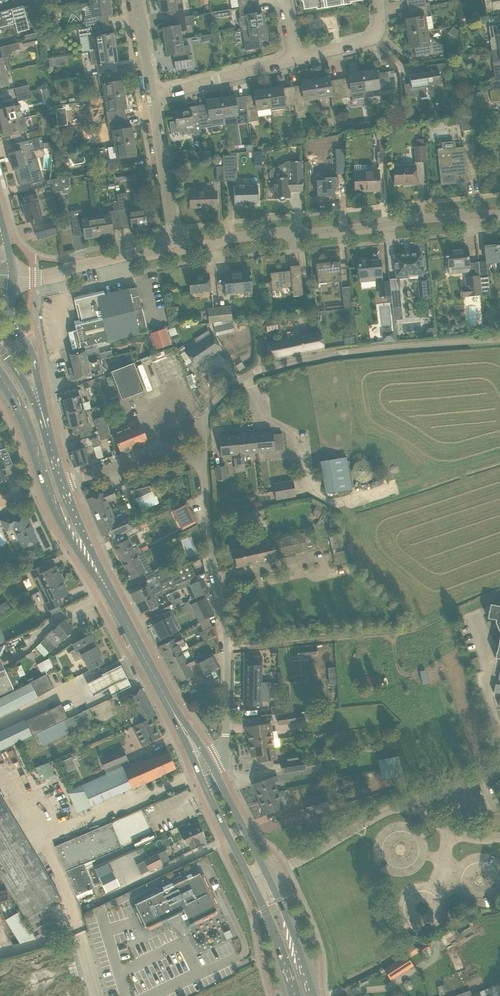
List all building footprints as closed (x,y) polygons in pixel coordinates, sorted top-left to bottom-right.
[(88,17),(84,18),(85,28),(78,29),(107,25),(106,15),(111,14),(109,0),(108,0),(90,3),(93,16),(88,17)] [(160,12),(168,11),(169,19),(184,17),(182,0),(159,0),(160,12)] [(238,5),(238,8),(254,6),(253,0),(237,0),(238,5)] [(301,1),(302,1),(304,9),(316,7),(316,9),(334,6),(333,0),(301,0),(301,1)] [(409,9),(426,6),(425,0),(408,0),(409,9)] [(486,11),(499,9),(499,0),(484,0),(486,11)] [(15,23),(17,33),(29,30),(23,6),(11,9),(0,12),(0,27),(15,23)] [(254,6),(238,8),(240,17),(239,19),(240,27),(242,28),(242,29),(265,26),(262,12),(255,14),(254,6)] [(426,6),(409,9),(411,19),(405,20),(407,33),(426,30),(433,29),(431,16),(428,16),(426,6)] [(184,17),(169,19),(170,27),(163,28),(165,42),(181,39),(180,32),(187,31),(186,26),(194,24),(193,16),(184,17)] [(107,25),(78,29),(79,37),(87,36),(89,52),(96,51),(115,48),(113,34),(109,34),(107,25)] [(499,49),(499,25),(489,26),(491,39),(489,40),(491,51),(499,49)] [(267,39),(265,26),(242,29),(245,51),(261,48),(259,40),(267,39)] [(426,30),(407,33),(410,47),(413,47),(415,57),(442,52),(441,46),(427,36),(426,30)] [(201,42),(215,39),(214,34),(200,36),(201,42)] [(30,40),(22,42),(23,48),(34,45),(39,44),(37,38),(30,40)] [(182,46),(181,39),(165,42),(167,55),(174,54),(176,62),(174,62),(175,71),(191,68),(189,60),(191,59),(189,45),(182,46)] [(18,43),(0,47),(0,73),(5,72),(11,70),(9,60),(11,60),(10,55),(13,51),(19,49),(18,43)] [(117,61),(115,48),(96,51),(89,52),(91,66),(96,65),(97,75),(115,72),(113,62),(117,61)] [(491,51),(493,62),(496,83),(499,82),(499,49),(491,51)] [(426,93),(426,91),(425,86),(441,84),(439,72),(444,71),(443,63),(426,66),(427,73),(409,76),(410,84),(404,85),(406,97),(414,95),(414,97),(422,96),(423,96),(424,95),(425,94),(426,93)] [(362,71),(365,90),(366,97),(366,98),(379,96),(379,92),(396,89),(393,71),(376,73),(376,69),(362,71)] [(349,80),(339,81),(342,98),(352,96),(353,100),(366,97),(365,90),(362,71),(348,74),(349,78),(349,80)] [(0,73),(0,87),(8,85),(5,72),(0,73)] [(115,72),(97,75),(99,85),(104,84),(106,98),(124,95),(122,81),(116,82),(115,72)] [(342,98),(339,81),(329,83),(328,77),(314,79),(317,98),(331,96),(332,106),(343,105),(342,98)] [(317,98),(314,79),(301,81),(302,87),(292,89),(294,106),(295,112),(306,110),(305,104),(304,100),(317,98)] [(496,83),(491,83),(492,90),(489,91),(491,103),(499,102),(499,82),(496,83)] [(16,95),(30,91),(28,85),(15,88),(16,95)] [(281,86),(267,89),(271,111),(285,108),(285,107),(294,106),(292,89),(282,90),(281,88),(281,86)] [(51,87),(43,89),(44,97),(52,95),(51,87)] [(254,97),(245,98),(248,122),(259,120),(258,116),(271,114),(271,111),(267,89),(254,91),(254,95),(254,97)] [(30,91),(16,95),(18,101),(32,98),(30,91)] [(108,111),(106,111),(107,122),(124,119),(122,109),(126,109),(124,95),(106,98),(108,111)] [(248,122),(245,98),(235,100),(234,96),(220,98),(224,119),(237,117),(238,123),(248,122)] [(224,119),(220,98),(206,100),(207,106),(197,108),(200,125),(210,123),(211,126),(224,124),(223,119),(224,119)] [(21,110),(20,105),(0,110),(0,119),(1,123),(23,118),(21,110)] [(197,108),(174,112),(176,121),(169,122),(171,133),(172,133),(171,133),(181,132),(181,135),(193,133),(193,135),(201,134),(200,125),(197,108)] [(474,129),(473,116),(461,117),(462,131),(474,129)] [(25,117),(23,118),(1,123),(4,137),(10,135),(11,138),(21,136),(20,133),(28,131),(25,117)] [(124,119),(107,122),(109,132),(113,131),(115,145),(134,142),(132,128),(126,129),(124,119)] [(39,130),(26,134),(27,140),(41,137),(40,134),(39,130)] [(376,139),(385,138),(384,131),(376,131),(376,139)] [(9,157),(7,157),(8,158),(9,161),(8,161),(9,162),(11,161),(11,163),(11,164),(13,169),(12,169),(13,170),(15,169),(20,187),(43,181),(40,170),(32,173),(28,161),(33,159),(31,152),(44,149),(44,148),(43,143),(42,139),(41,137),(27,140),(17,143),(19,151),(17,151),(8,154),(9,155),(9,157)] [(134,142),(115,145),(117,158),(113,159),(115,169),(132,167),(130,157),(136,156),(134,142)] [(426,161),(426,146),(414,146),(415,162),(426,161)] [(468,181),(464,147),(442,150),(442,148),(438,148),(438,150),(441,184),(468,181)] [(324,180),(316,180),(317,196),(334,196),(334,195),(334,187),(338,187),(337,177),(337,174),(345,174),(344,148),(336,149),(336,171),(324,171),(324,177),(324,180)] [(186,150),(172,153),(174,165),(182,163),(198,160),(205,159),(204,152),(197,153),(187,155),(186,150)] [(262,151),(254,151),(254,168),(262,168),(262,151)] [(386,163),(385,151),(377,152),(377,164),(386,163)] [(67,155),(58,157),(59,163),(69,162),(67,155)] [(237,155),(222,156),(223,166),(223,169),(237,168),(237,155)] [(291,190),(291,191),(303,190),(302,161),(290,161),(290,171),(282,171),(282,170),(277,167),(272,170),(269,174),(272,179),(273,179),(274,186),(273,186),(271,187),(270,189),(270,191),(271,193),(273,194),(274,194),(274,199),(277,199),(278,200),(279,201),(280,201),(282,201),(283,200),(285,200),(286,198),(289,198),(289,190),(291,190)] [(395,181),(394,181),(394,186),(400,185),(400,184),(403,184),(416,184),(415,165),(394,166),(395,181)] [(354,171),(355,191),(379,190),(378,170),(354,171)] [(121,172),(114,173),(115,181),(122,180),(121,172)] [(52,184),(55,192),(62,191),(61,184),(67,183),(66,177),(50,179),(50,180),(52,184)] [(249,205),(250,205),(258,204),(257,185),(233,186),(234,205),(244,205),(249,205)] [(207,207),(208,209),(216,209),(216,192),(205,192),(205,190),(190,190),(190,207),(198,207),(198,208),(201,208),(201,207),(207,207)] [(25,204),(22,205),(27,222),(39,219),(42,218),(38,201),(36,194),(34,195),(33,192),(24,195),(25,197),(24,198),(25,204)] [(122,209),(119,210),(121,227),(131,225),(132,229),(146,227),(143,208),(129,210),(129,208),(122,209)] [(82,216),(81,216),(80,210),(70,212),(71,217),(74,236),(84,235),(85,239),(99,236),(96,218),(82,220),(82,216)] [(109,216),(96,218),(99,236),(112,234),(111,228),(121,227),(119,210),(108,211),(109,216)] [(71,228),(69,221),(56,223),(57,230),(71,228)] [(44,224),(34,226),(37,239),(56,234),(54,226),(53,222),(44,224)] [(485,247),(486,264),(499,263),(499,245),(485,247)] [(458,268),(458,272),(469,271),(468,266),(469,266),(467,249),(460,250),(460,249),(447,250),(447,255),(445,256),(445,257),(446,257),(447,262),(448,262),(449,268),(458,268)] [(421,253),(394,256),(396,276),(397,276),(397,278),(406,277),(406,275),(418,274),(419,279),(418,279),(420,299),(430,298),(427,278),(423,278),(422,273),(423,273),(422,268),(425,268),(424,259),(422,259),(421,253)] [(367,259),(358,259),(360,281),(375,280),(374,277),(381,276),(379,260),(367,261),(367,259)] [(316,264),(318,284),(341,281),(339,261),(316,264)] [(270,273),(272,291),(281,290),(281,287),(292,286),(292,291),(290,291),(291,296),(303,295),(300,265),(290,266),(290,271),(270,273)] [(250,277),(250,275),(249,271),(240,271),(240,273),(225,275),(225,273),(224,273),(226,293),(251,290),(250,277)] [(210,291),(208,275),(189,277),(191,293),(210,291)] [(488,275),(479,276),(482,295),(489,294),(488,276),(488,275)] [(465,278),(466,287),(461,287),(462,297),(482,295),(479,276),(465,278)] [(391,295),(391,290),(390,281),(379,282),(380,296),(386,296),(391,295)] [(352,308),(350,286),(341,287),(344,309),(352,308)] [(75,294),(82,321),(76,323),(78,330),(68,332),(72,349),(139,333),(147,331),(136,287),(104,295),(104,293),(97,295),(96,289),(75,294)] [(391,290),(391,295),(392,302),(392,309),(402,308),(400,289),(391,290)] [(221,322),(219,308),(219,307),(208,308),(209,323),(221,322)] [(231,307),(219,308),(221,322),(231,321),(232,321),(231,313),(231,307)] [(246,312),(231,313),(232,321),(246,319),(246,312)] [(180,318),(171,318),(172,326),(180,325),(180,318)] [(266,321),(267,331),(278,330),(276,319),(266,321)] [(232,322),(213,326),(216,336),(234,332),(232,322)] [(169,345),(164,329),(150,333),(155,350),(169,345)] [(187,350),(184,352),(195,367),(222,349),(211,334),(210,335),(208,331),(195,340),(197,343),(187,350)] [(266,343),(270,361),(324,349),(320,331),(286,338),(286,336),(284,337),(284,339),(266,343)] [(183,345),(178,349),(182,354),(184,352),(187,350),(183,345)] [(69,354),(72,367),(101,360),(101,359),(99,354),(99,353),(87,356),(85,350),(69,354)] [(111,351),(99,354),(101,359),(112,357),(111,351)] [(131,352),(124,353),(126,362),(133,360),(131,352)] [(105,371),(104,366),(102,366),(101,360),(72,367),(75,380),(92,376),(105,371)] [(122,400),(144,391),(133,363),(111,372),(122,400)] [(67,414),(83,410),(81,403),(83,403),(80,389),(69,392),(71,399),(64,401),(67,414)] [(110,397),(109,398),(110,400),(118,397),(117,394),(116,395),(115,392),(109,394),(110,397)] [(83,410),(67,414),(71,428),(77,426),(80,438),(92,435),(87,417),(84,418),(83,410)] [(102,418),(95,420),(99,433),(109,430),(105,417),(102,418)] [(121,454),(147,443),(139,423),(136,425),(134,420),(126,423),(128,428),(113,434),(121,454)] [(111,436),(109,430),(99,433),(100,439),(111,436)] [(245,434),(247,453),(283,449),(282,434),(273,435),(272,432),(245,434)] [(247,453),(245,434),(219,437),(221,456),(236,454),(237,464),(244,464),(243,453),(247,453)] [(82,448),(70,452),(74,467),(89,463),(95,461),(96,461),(96,459),(103,457),(100,446),(93,448),(92,447),(99,445),(97,435),(80,440),(82,448)] [(6,449),(0,450),(0,452),(2,460),(0,461),(0,482),(6,481),(5,479),(7,479),(5,468),(13,466),(6,449)] [(324,493),(351,489),(347,457),(320,461),(324,493)] [(354,479),(363,483),(371,480),(374,471),(371,462),(362,459),(354,463),(351,471),(354,479)] [(217,480),(227,478),(225,466),(215,468),(217,480)] [(151,490),(146,479),(128,484),(134,499),(154,491),(153,489),(151,490)] [(293,480),(273,484),(276,500),(295,497),(293,480)] [(116,523),(116,522),(107,502),(116,498),(112,488),(87,499),(103,536),(110,533),(113,539),(126,533),(125,532),(133,528),(127,517),(116,523)] [(196,522),(186,503),(171,510),(182,529),(196,522)] [(314,514),(313,516),(317,519),(323,508),(318,506),(314,514)] [(13,527),(23,548),(37,541),(30,526),(31,525),(26,515),(15,520),(13,514),(1,520),(6,531),(13,527)] [(133,528),(125,532),(126,533),(128,537),(133,535),(142,530),(139,525),(133,528)] [(196,525),(187,529),(189,533),(193,534),(194,539),(198,538),(196,525)] [(310,532),(295,535),(275,540),(275,541),(233,550),(237,567),(276,558),(313,550),(310,532)] [(192,536),(182,538),(187,557),(196,555),(192,536)] [(127,540),(113,547),(116,553),(117,553),(123,563),(142,553),(140,549),(138,545),(132,548),(127,540)] [(345,554),(344,547),(332,549),(333,557),(345,554)] [(152,571),(142,553),(123,563),(128,574),(127,575),(128,577),(129,576),(131,579),(144,572),(148,579),(156,576),(157,577),(162,575),(162,574),(159,568),(152,571)] [(40,562),(28,568),(30,572),(42,566),(40,562)] [(181,567),(162,574),(162,575),(157,577),(160,585),(163,590),(177,584),(188,580),(195,577),(195,576),(190,563),(181,567)] [(44,588),(61,580),(55,567),(46,571),(43,565),(42,566),(30,572),(38,588),(40,589),(42,589),(44,589),(44,588)] [(205,572),(195,576),(195,577),(188,580),(196,598),(209,591),(204,579),(206,578),(205,572)] [(67,593),(61,580),(44,588),(44,589),(50,601),(46,603),(49,610),(59,605),(61,604),(59,598),(67,593)] [(163,590),(137,603),(142,613),(150,608),(152,610),(156,608),(160,615),(170,610),(173,608),(169,601),(168,601),(165,595),(179,589),(177,584),(163,590)] [(163,590),(160,585),(149,591),(146,586),(132,593),(132,594),(137,603),(163,590)] [(208,618),(215,614),(211,594),(196,602),(205,619),(207,618),(208,618)] [(0,606),(0,616),(11,609),(6,602),(0,606)] [(490,604),(487,618),(495,620),(495,622),(498,630),(499,631),(499,606),(490,604)] [(59,605),(49,610),(51,614),(61,609),(59,605)] [(170,610),(160,615),(156,617),(158,622),(153,625),(155,629),(153,629),(157,636),(158,635),(160,639),(177,631),(170,617),(173,615),(170,610)] [(216,635),(208,618),(207,618),(205,619),(199,622),(203,631),(200,633),(204,641),(216,635)] [(40,643),(48,653),(74,630),(64,619),(44,636),(45,638),(40,643)] [(83,657),(89,670),(97,666),(98,668),(99,668),(99,666),(104,663),(101,657),(100,658),(95,649),(97,648),(91,635),(75,643),(77,648),(70,652),(75,662),(83,657)] [(216,635),(207,640),(208,642),(215,647),(218,646),(216,635)] [(167,661),(182,653),(178,645),(183,642),(180,636),(175,639),(174,639),(159,646),(167,661)] [(316,645),(309,646),(310,655),(317,654),(316,645)] [(182,653),(167,661),(174,675),(176,674),(180,681),(182,680),(183,681),(189,678),(188,676),(193,674),(189,667),(195,664),(191,657),(186,660),(182,653)] [(203,676),(219,668),(212,654),(196,662),(203,676)] [(261,682),(262,656),(245,656),(244,706),(260,706),(261,691),(267,691),(267,682),(261,682)] [(49,658),(37,664),(42,674),(54,668),(49,658)] [(13,689),(10,682),(20,678),(15,668),(6,672),(0,660),(0,695),(13,689)] [(122,666),(87,683),(93,695),(109,687),(113,694),(131,685),(122,666)] [(381,687),(378,674),(361,678),(363,690),(381,687)] [(31,683),(38,697),(54,689),(47,675),(31,683)] [(31,683),(22,687),(29,702),(38,697),(31,683)] [(22,687),(13,692),(20,706),(29,702),(22,687)] [(155,715),(141,688),(119,700),(121,704),(128,701),(135,715),(141,712),(146,720),(151,718),(155,715)] [(13,692),(4,696),(11,711),(20,706),(13,692)] [(0,698),(0,711),(2,715),(11,711),(4,696),(0,698)] [(61,704),(25,721),(31,735),(32,736),(37,733),(63,720),(68,718),(61,704)] [(93,718),(89,709),(71,717),(76,726),(93,718)] [(160,737),(151,718),(146,720),(141,712),(135,715),(129,719),(132,726),(131,726),(132,727),(135,725),(145,744),(144,744),(145,745),(160,737)] [(307,712),(295,714),(277,716),(278,724),(302,721),(308,720),(307,712)] [(25,720),(16,725),(22,739),(31,735),(25,721),(25,720)] [(63,720),(37,733),(43,745),(69,732),(63,720)] [(267,723),(245,727),(246,734),(248,734),(249,742),(269,739),(267,723)] [(16,725),(7,729),(13,743),(22,739),(16,725)] [(0,732),(0,739),(4,748),(13,743),(7,729),(0,732)] [(270,747),(269,739),(249,742),(251,756),(257,756),(258,762),(275,759),(274,746),(270,747)] [(127,758),(124,751),(100,761),(104,769),(127,758)] [(161,774),(175,768),(168,752),(156,758),(155,756),(143,762),(142,759),(123,767),(131,787),(132,788),(161,776),(161,774)] [(398,756),(379,760),(381,770),(400,766),(398,756)] [(71,757),(63,761),(67,772),(76,768),(71,757)] [(298,760),(287,762),(281,763),(283,774),(307,770),(305,759),(298,760)] [(42,779),(55,775),(51,764),(38,768),(42,779)] [(381,770),(383,779),(402,775),(400,766),(381,770)] [(123,767),(68,791),(77,811),(90,806),(90,805),(131,787),(123,767)] [(259,800),(277,792),(275,793),(273,786),(275,785),(274,782),(278,780),(276,776),(253,784),(259,800)] [(277,792),(259,800),(260,802),(261,801),(262,805),(261,805),(264,814),(283,808),(283,807),(282,807),(281,808),(278,801),(280,800),(279,797),(283,795),(282,791),(277,792)] [(30,919),(64,899),(0,794),(0,869),(30,919)] [(165,810),(180,806),(177,795),(162,799),(165,810)] [(304,802),(307,812),(329,806),(326,796),(304,802)] [(111,822),(55,846),(76,895),(92,888),(94,887),(101,884),(94,866),(86,869),(84,864),(91,861),(122,848),(111,822)] [(200,825),(180,834),(185,845),(189,844),(192,849),(201,845),(198,839),(205,836),(200,825)] [(163,865),(157,853),(143,859),(149,871),(163,865)] [(112,871),(99,877),(106,892),(119,886),(112,871)] [(192,876),(191,874),(187,876),(188,878),(173,886),(172,884),(163,888),(164,890),(134,904),(146,928),(183,910),(189,924),(217,910),(199,873),(192,876)] [(123,893),(126,900),(148,892),(146,885),(123,893)] [(472,931),(467,922),(456,929),(460,937),(472,931)] [(413,965),(406,955),(384,969),(391,980),(413,965)]
